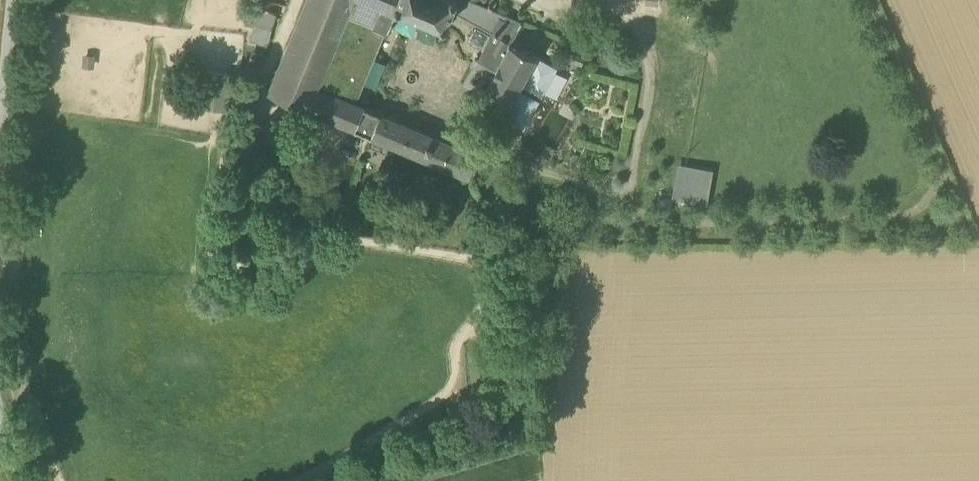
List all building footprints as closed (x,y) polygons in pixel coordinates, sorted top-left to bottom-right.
[(398,5),(397,5),(399,0),(308,0),(269,94),(376,139),(386,116),(355,103),(391,13),(394,14),(398,5)] [(451,11),(455,0),(399,0),(397,5),(398,5),(445,25),(451,11)] [(467,0),(455,0),(451,11),(476,25),(468,39),(482,47),(478,56),(475,54),(470,63),(473,64),(463,83),(482,93),(510,41),(511,42),(518,28),(521,30),(523,26),(520,25),(521,23),(467,0)] [(505,105),(508,107),(509,105),(517,90),(521,83),(535,57),(536,56),(511,42),(510,41),(482,93),(502,104),(505,105)] [(555,68),(535,57),(521,83),(541,94),(555,68)] [(538,101),(517,90),(509,105),(508,107),(505,105),(502,104),(497,113),(498,114),(509,120),(523,127),(538,101)] [(498,114),(494,122),(504,128),(509,120),(498,114)] [(376,139),(468,178),(479,157),(479,155),(478,154),(478,155),(386,116),(376,139)] [(714,170),(678,164),(672,192),(671,199),(707,205),(710,192),(714,170)] [(231,266),(242,268),(262,254),(266,242),(239,235),(231,266)]
